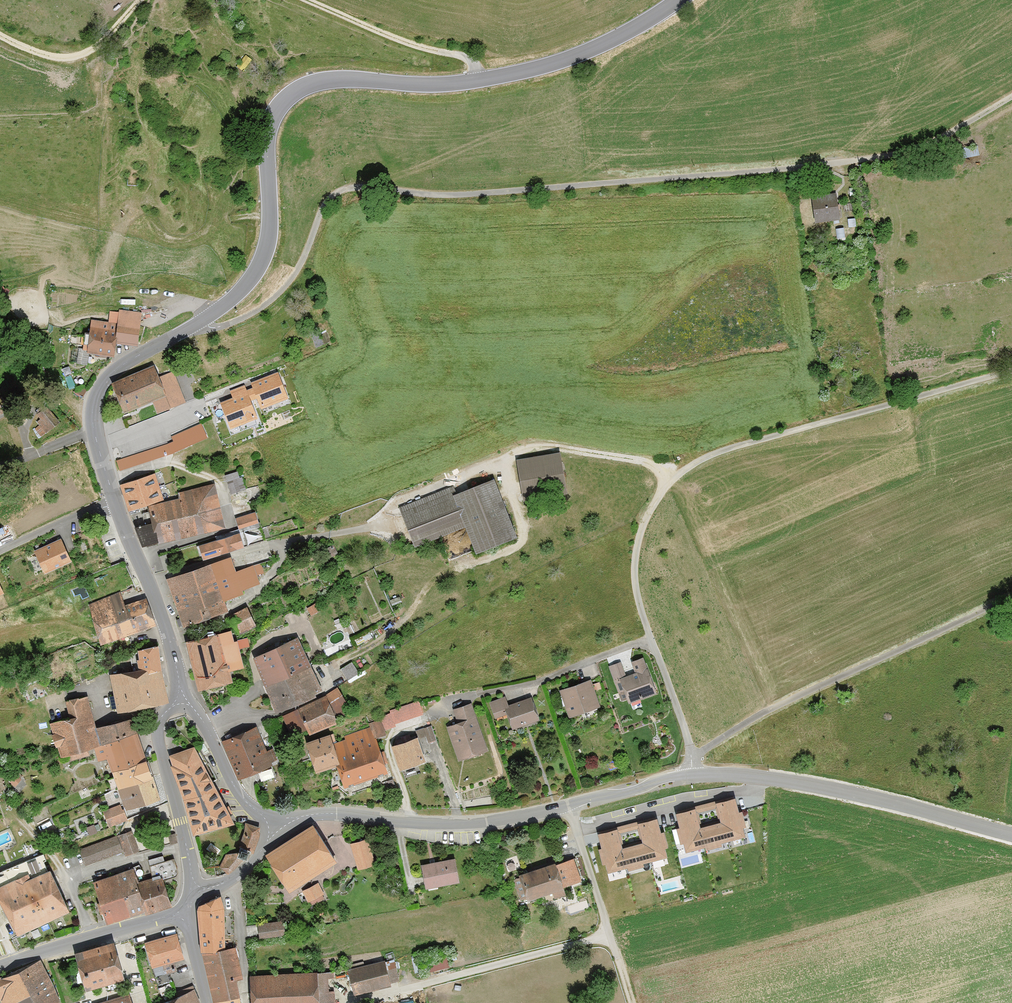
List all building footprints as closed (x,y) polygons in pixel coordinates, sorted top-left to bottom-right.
[(962,147),(964,156),(981,153),(979,143),(962,147)] [(812,222),(838,219),(835,191),(809,194),(812,222)] [(136,346),(140,311),(116,309),(114,332),(85,329),(83,354),(113,357),(114,344),(136,346)] [(154,366),(111,384),(124,415),(153,403),(157,415),(186,403),(173,371),(159,377),(154,366)] [(250,384),(252,389),(254,394),(261,411),(289,400),(278,373),(250,384)] [(232,399),(220,404),(230,431),(257,420),(248,396),(254,394),(252,389),(247,391),(245,385),(229,392),(232,399)] [(31,427),(38,437),(58,421),(44,405),(35,412),(42,420),(31,427)] [(168,444),(117,461),(120,470),(174,452),(207,438),(202,423),(171,435),(173,440),(168,444)] [(520,503),(567,497),(560,451),(513,457),(520,503)] [(154,544),(223,528),(213,482),(176,490),(168,467),(118,484),(128,513),(145,508),(154,544)] [(228,493),(246,488),(240,469),(222,474),(228,493)] [(452,485),(398,506),(413,545),(463,525),(474,554),(516,538),(494,479),(456,493),(452,485)] [(257,521),(254,511),(234,517),(238,528),(257,521)] [(238,531),(197,545),(202,559),(242,546),(238,531)] [(73,541),(40,556),(49,577),(82,562),(73,541)] [(165,578),(181,626),(226,612),(222,598),(241,591),(240,589),(259,583),(256,574),(263,571),(259,561),(234,570),(230,557),(165,578)] [(0,567),(0,595),(12,589),(2,566),(0,567)] [(97,644),(155,624),(144,594),(123,602),(119,590),(83,605),(97,644)] [(306,606),(310,615),(318,611),(314,603),(306,606)] [(254,624),(245,605),(227,613),(237,633),(254,624)] [(184,640),(195,690),(229,683),(226,672),(241,668),(235,640),(232,640),(230,629),(184,640)] [(262,685),(309,664),(296,636),(251,657),(262,685)] [(239,646),(250,644),(249,637),(238,638),(239,646)] [(136,670),(159,667),(156,645),(135,649),(136,670)] [(634,671),(625,674),(620,661),(607,666),(617,692),(622,691),(626,703),(656,692),(642,656),(630,661),(634,671)] [(349,678),(360,671),(354,660),(342,666),(349,678)] [(322,691),(309,664),(262,685),(274,713),(322,691)] [(166,703),(159,667),(136,670),(108,674),(115,713),(166,703)] [(591,680),(559,689),(567,716),(599,707),(591,680)] [(337,722),(332,712),(346,704),(337,688),(281,714),(292,741),(337,722)] [(92,748),(98,745),(94,727),(86,695),(63,700),(67,717),(48,722),(57,757),(81,751),(92,748)] [(508,704),(505,695),(487,702),(493,718),(505,714),(511,730),(538,719),(529,696),(508,704)] [(393,724),(423,714),(418,699),(388,708),(393,724)] [(475,716),(470,703),(451,709),(455,723),(475,716)] [(445,726),(458,762),(487,751),(475,716),(455,723),(445,726)] [(98,745),(135,733),(130,717),(94,727),(98,745)] [(386,772),(374,737),(386,733),(380,718),(366,723),(367,727),(331,739),(340,762),(332,766),(339,787),(386,772)] [(425,742),(436,739),(431,724),(421,727),(425,742)] [(220,741),(236,780),(272,766),(256,727),(220,741)] [(144,761),(135,733),(98,745),(92,748),(97,761),(105,758),(110,772),(144,761)] [(332,766),(340,762),(331,739),(329,733),(303,742),(314,772),(332,766)] [(418,736),(390,744),(397,769),(425,761),(418,736)] [(166,756),(190,835),(232,823),(192,747),(166,756)] [(151,778),(144,761),(110,772),(116,791),(151,778)] [(158,799),(151,778),(116,791),(107,794),(111,806),(120,803),(123,811),(158,799)] [(735,796),(675,811),(686,850),(746,835),(735,796)] [(657,816),(596,832),(606,872),(668,856),(657,816)] [(245,859),(248,851),(253,853),(261,829),(239,822),(232,846),(237,847),(235,853),(234,856),(241,858),(245,859)] [(287,893),(334,861),(309,823),(261,855),(287,893)] [(123,856),(139,851),(131,829),(115,834),(115,836),(121,851),(123,856)] [(121,851),(115,836),(78,849),(83,864),(121,851)] [(355,869),(374,864),(366,837),(348,842),(355,869)] [(235,853),(230,852),(220,867),(231,874),(241,858),(234,856),(235,853)] [(423,888),(458,882),(454,857),(419,863),(423,888)] [(520,900),(525,899),(525,901),(562,888),(562,886),(580,881),(573,858),(554,864),(553,862),(516,875),(517,877),(512,880),(520,900)] [(146,915),(170,905),(159,876),(139,885),(132,867),(92,881),(107,924),(144,910),(146,915)] [(22,883),(18,876),(0,885),(0,907),(13,934),(67,909),(49,870),(22,883)] [(306,903),(323,893),(316,881),(299,891),(306,903)] [(223,907),(219,898),(196,905),(197,941),(199,952),(223,947),(223,907)] [(258,938),(284,934),(282,919),(256,923),(258,938)] [(174,931),(144,942),(152,966),(182,956),(174,931)] [(125,978),(112,941),(72,955),(85,992),(125,978)] [(241,978),(233,945),(223,947),(199,952),(207,987),(233,979),(241,978)] [(426,972),(448,967),(445,953),(423,958),(426,972)] [(34,961),(0,976),(0,1002),(54,1002),(53,997),(34,961)] [(351,996),(390,985),(383,961),(345,971),(351,996)] [(248,975),(249,1002),(333,1002),(332,972),(248,975)] [(237,995),(233,979),(207,987),(210,1001),(213,1000),(237,995)] [(194,1002),(199,1000),(195,986),(159,1002),(194,1002)] [(126,991),(90,1002),(130,1002),(126,991)]
